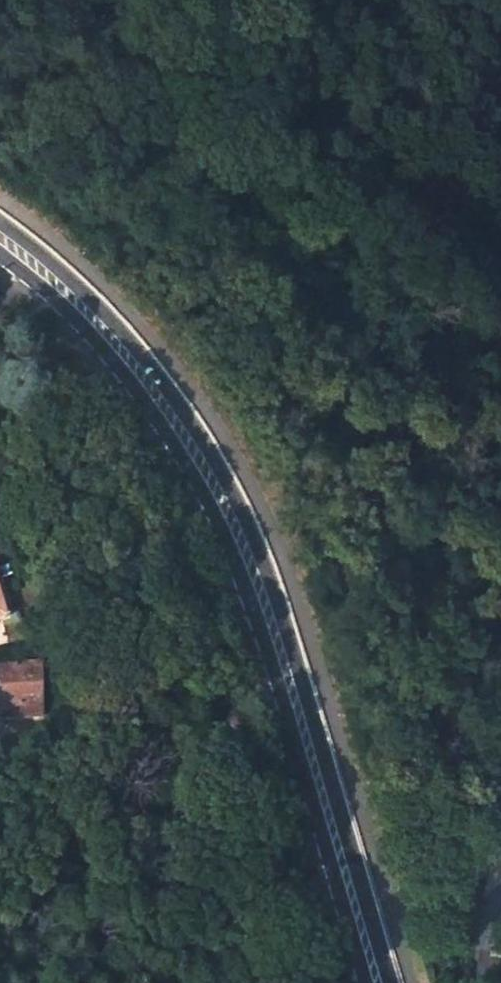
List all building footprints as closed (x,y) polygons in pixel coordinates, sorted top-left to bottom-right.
[(40,714),(39,663),(0,664),(0,694),(0,716),(40,714)]
